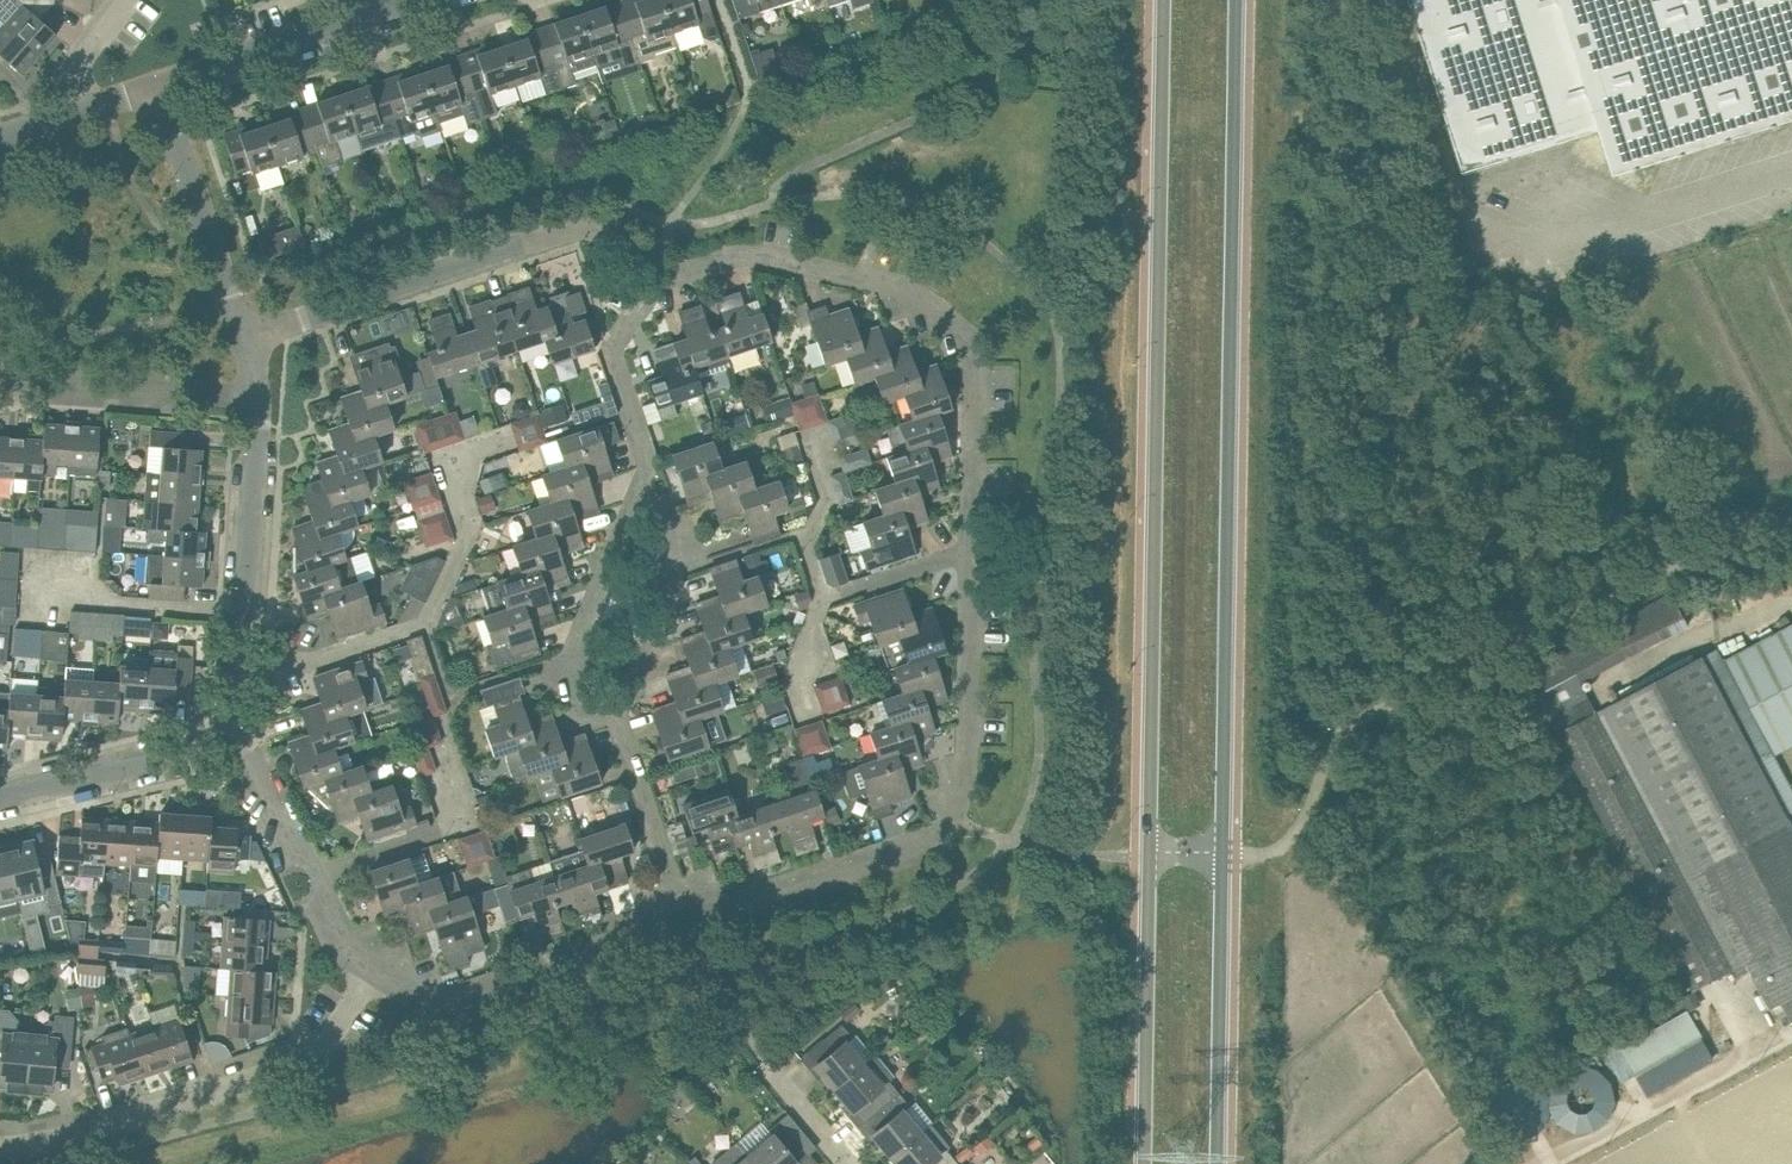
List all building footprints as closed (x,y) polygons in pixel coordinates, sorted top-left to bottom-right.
[(0,1),(0,20),(4,23),(38,54),(56,34),(18,0),(1,0),(0,1)] [(622,12),(632,41),(639,63),(651,59),(654,53),(677,45),(673,32),(662,0),(634,0),(636,7),(622,12)] [(673,32),(677,45),(702,36),(709,39),(719,36),(711,13),(707,0),(662,0),(673,32)] [(738,18),(781,5),(779,0),(732,0),(738,18)] [(852,8),(873,1),(873,0),(850,0),(852,8)] [(1465,172),(1601,129),(1616,175),(1791,120),(1791,0),(1411,0),(1465,172)] [(579,14),(586,35),(592,53),(595,65),(596,68),(620,59),(622,64),(627,67),(639,63),(632,41),(622,12),(609,16),(605,5),(579,14)] [(557,34),(543,39),(553,69),(560,89),(575,84),(571,73),(595,65),(592,53),(586,35),(579,14),(553,23),(557,34)] [(4,23),(0,27),(0,55),(21,74),(38,54),(4,23)] [(519,40),(502,46),(515,86),(540,78),(545,94),(560,89),(553,69),(543,39),(530,43),(526,32),(517,35),(519,40)] [(478,60),(464,65),(474,94),(482,119),(497,114),(491,95),(515,86),(502,46),(485,52),(483,46),(474,49),(478,60)] [(440,67),(422,73),(439,122),(464,114),(467,124),(482,119),(474,94),(464,65),(450,70),(447,59),(438,61),(440,67)] [(396,76),(399,87),(385,92),(394,120),(400,136),(413,132),(423,135),(441,129),(439,122),(422,73),(406,78),(404,73),(396,76)] [(342,94),(356,138),(360,150),(383,142),(379,130),(383,129),(381,125),(394,120),(385,92),(371,96),(368,85),(342,94)] [(316,102),(320,113),(306,118),(315,146),(316,146),(322,164),(341,157),(337,144),(356,138),(342,94),(316,102)] [(280,114),(282,120),(264,126),(277,165),(303,156),(301,150),(315,146),(306,118),(292,123),(289,112),(280,114)] [(237,129),(241,140),(226,145),(236,173),(242,192),(259,186),(254,173),(277,165),(264,126),(247,131),(246,126),(237,129)] [(258,239),(265,259),(305,246),(298,225),(258,239)] [(509,293),(518,321),(518,322),(508,326),(516,349),(544,339),(545,340),(545,339),(555,336),(546,306),(536,310),(529,287),(509,293)] [(726,325),(717,328),(730,368),(743,364),(748,353),(747,348),(771,340),(761,313),(748,318),(739,292),(717,299),(726,325)] [(489,300),(469,307),(476,329),(466,333),(476,362),(516,349),(508,326),(518,322),(518,321),(509,293),(508,293),(509,296),(490,302),(489,300)] [(546,306),(555,336),(545,339),(545,340),(552,363),(594,349),(591,341),(603,337),(595,315),(573,323),(566,300),(546,306)] [(709,331),(700,305),(678,312),(687,338),(674,343),(683,369),(692,366),(696,379),(730,368),(717,328),(709,331)] [(825,306),(808,312),(825,364),(846,357),(862,352),(856,333),(857,333),(848,307),(827,315),(825,306)] [(438,348),(428,352),(436,375),(476,362),(466,333),(457,336),(449,313),(429,320),(438,348)] [(877,326),(857,333),(856,333),(862,352),(846,357),(855,382),(875,376),(891,370),(885,352),(886,352),(877,326)] [(388,343),(371,349),(374,357),(353,364),(362,390),(368,408),(384,402),(385,403),(385,402),(406,395),(396,366),(388,343)] [(648,380),(657,408),(701,393),(696,379),(692,366),(683,369),(674,343),(653,350),(661,376),(648,380)] [(906,345),(886,352),(885,352),(891,370),(875,376),(883,401),(904,394),(920,389),(914,371),(915,370),(906,345)] [(936,363),(915,370),(914,371),(920,389),(904,394),(912,419),(912,420),(937,412),(937,413),(951,408),(936,363)] [(362,390),(341,397),(350,422),(356,440),(372,435),(373,435),(394,428),(385,403),(384,402),(368,408),(362,390)] [(813,425),(827,421),(817,392),(804,397),(813,425)] [(790,401),(789,398),(771,404),(776,420),(795,414),(800,430),(813,425),(804,397),(790,401)] [(574,425),(606,415),(602,401),(569,412),(574,425)] [(474,415),(458,421),(455,410),(441,415),(451,443),(479,433),(474,415)] [(831,434),(859,425),(855,412),(827,421),(831,434)] [(937,412),(912,420),(912,419),(898,423),(907,450),(924,445),(930,463),(931,463),(951,456),(937,413),(937,412)] [(438,447),(451,443),(441,415),(428,419),(438,447)] [(515,436),(540,428),(536,415),(510,423),(515,436)] [(124,427),(125,417),(115,416),(115,427),(124,427)] [(438,447),(428,419),(415,423),(424,452),(438,447)] [(723,438),(733,435),(728,420),(718,423),(723,438)] [(44,422),(43,435),(43,439),(42,461),(69,463),(71,463),(72,424),(44,422)] [(350,422),(329,429),(338,455),(338,454),(344,473),(360,467),(360,468),(361,468),(361,467),(381,460),(373,435),(372,435),(356,440),(350,422)] [(100,426),(72,424),(71,463),(69,463),(69,474),(96,476),(97,465),(100,426)] [(859,425),(831,434),(836,448),(863,439),(859,425)] [(613,475),(596,426),(556,439),(565,466),(566,467),(581,462),(588,483),(589,483),(613,475)] [(515,436),(519,450),(545,441),(540,428),(515,436)] [(150,445),(158,446),(163,446),(161,473),(161,474),(200,477),(202,449),(184,447),(185,433),(151,430),(150,445)] [(12,494),(13,475),(14,475),(16,437),(0,436),(0,493),(12,494)] [(43,439),(16,437),(14,475),(41,477),(42,461),(43,439)] [(721,469),(712,441),(672,454),(689,504),(713,496),(706,474),(721,469)] [(924,445),(907,450),(889,456),(898,482),(904,480),(912,477),(918,495),(919,495),(939,489),(931,463),(930,463),(924,445)] [(843,471),(871,462),(866,449),(839,457),(843,471)] [(338,454),(338,455),(317,462),(325,487),(326,487),(332,505),(348,500),(362,496),(369,493),(361,468),(360,468),(360,467),(344,473),(338,454)] [(721,469),(706,474),(713,496),(722,523),(745,516),(746,515),(739,494),(754,489),(754,488),(745,461),(721,469)] [(581,462),(566,467),(565,466),(542,475),(551,502),(551,503),(566,498),(573,519),(574,519),(598,511),(589,483),(588,483),(581,462)] [(109,470),(101,469),(100,489),(108,489),(109,470)] [(843,471),(830,476),(839,503),(852,498),(843,471)] [(161,474),(161,473),(146,472),(144,500),(159,501),(198,504),(200,477),(161,474)] [(407,496),(436,486),(431,473),(402,482),(407,496)] [(912,477),(904,480),(898,482),(875,489),(883,515),(900,510),(906,528),(907,528),(927,521),(919,495),(918,495),(912,477)] [(754,488),(754,489),(739,494),(746,515),(745,516),(755,543),(780,535),(773,513),(788,509),(778,480),(754,488)] [(436,486),(407,496),(411,509),(440,499),(436,486)] [(326,487),(325,487),(305,494),(313,520),(314,520),(320,538),(336,532),(336,533),(337,533),(353,528),(357,526),(353,516),(367,511),(362,496),(348,500),(332,505),(326,487)] [(566,498),(551,503),(551,502),(527,510),(536,537),(536,538),(552,533),(559,554),(583,546),(574,519),(573,519),(566,498)] [(196,531),(196,530),(198,504),(159,501),(158,520),(147,519),(146,528),(166,529),(196,531)] [(105,525),(115,525),(116,507),(106,506),(105,525)] [(419,533),(448,524),(444,510),(415,520),(419,533)] [(871,547),(861,550),(867,569),(915,553),(907,528),(906,528),(900,510),(883,515),(862,522),(871,547)] [(320,538),(314,520),(313,520),(293,527),(307,570),(307,571),(331,563),(331,562),(345,558),(342,550),(346,547),(352,542),(354,537),(353,532),(353,528),(337,533),(336,533),(336,532),(320,538)] [(38,522),(21,521),(20,527),(11,526),(9,546),(37,548),(38,522)] [(64,549),(66,524),(55,523),(38,522),(37,548),(64,549)] [(95,552),(97,526),(76,525),(66,524),(64,549),(64,545),(73,545),(73,550),(95,552)] [(448,524),(419,533),(424,547),(453,537),(448,524)] [(105,525),(105,527),(103,551),(119,552),(121,528),(115,528),(115,525),(105,525)] [(0,526),(0,545),(9,546),(11,526),(0,526)] [(196,531),(166,529),(164,556),(204,559),(206,531),(196,530),(196,531)] [(552,533),(536,538),(536,537),(512,545),(522,573),(537,568),(544,590),(545,589),(569,581),(559,554),(552,533)] [(0,552),(0,555),(0,578),(17,579),(19,552),(0,551),(0,552)] [(758,552),(745,557),(748,568),(762,564),(758,552)] [(832,586),(847,581),(837,552),(818,559),(826,583),(832,586)] [(204,559),(164,556),(148,555),(145,584),(150,585),(149,597),(183,600),(184,585),(202,586),(204,559)] [(412,594),(411,595),(425,602),(435,583),(446,560),(437,555),(411,564),(400,588),(412,594)] [(757,575),(742,580),(735,560),(710,568),(719,595),(727,616),(742,611),(742,612),(766,604),(757,575)] [(307,571),(307,570),(294,574),(308,619),(329,612),(323,594),(340,588),(339,587),(331,563),(307,571)] [(537,568),(522,573),(498,581),(507,608),(507,609),(522,604),(530,625),(554,617),(545,589),(544,590),(537,568)] [(0,578),(0,605),(16,606),(17,579),(0,578)] [(339,587),(340,588),(323,594),(329,612),(338,638),(386,622),(379,602),(369,605),(360,580),(339,587)] [(853,604),(860,623),(870,619),(879,645),(881,644),(899,638),(898,638),(915,632),(909,614),(910,614),(901,588),(853,604)] [(742,611),(727,616),(719,595),(695,603),(705,631),(705,630),(712,652),(728,647),(751,639),(742,612),(742,611)] [(1654,627),(1683,616),(1675,595),(1646,606),(1654,627)] [(522,604),(507,609),(507,608),(483,616),(492,643),(487,645),(494,668),(539,652),(530,625),(522,604)] [(0,605),(0,632),(7,632),(7,623),(14,623),(16,606),(0,605)] [(909,614),(915,632),(898,638),(899,638),(881,644),(889,669),(894,668),(893,667),(907,663),(931,655),(931,656),(932,656),(946,651),(931,607),(910,614),(909,614)] [(70,611),(69,630),(79,631),(79,639),(96,640),(98,613),(70,611)] [(112,634),(123,634),(125,615),(98,613),(96,640),(112,640),(112,634)] [(133,635),(135,620),(135,615),(125,615),(123,634),(133,635)] [(1727,660),(1776,754),(1791,745),(1791,625),(1727,660)] [(40,656),(42,630),(15,628),(13,655),(40,656)] [(67,658),(68,651),(69,632),(42,630),(40,656),(67,658)] [(712,652),(705,630),(705,631),(681,639),(690,666),(697,687),(713,682),(713,683),(737,675),(728,647),(712,652)] [(4,660),(7,660),(9,633),(0,633),(0,660),(4,660)] [(428,658),(421,635),(407,640),(415,662),(428,658)] [(149,651),(148,664),(145,706),(173,708),(174,698),(189,699),(192,657),(178,656),(178,652),(174,652),(174,650),(154,649),(154,651),(149,651)] [(784,649),(775,652),(778,661),(787,658),(784,649)] [(1771,1009),(1791,998),(1791,789),(1718,649),(1597,711),(1582,683),(1564,650),(1525,671),(1695,990),(1733,970),(1737,978),(1751,971),(1771,1009)] [(893,667),(894,668),(902,693),(919,688),(925,706),(926,706),(947,699),(932,656),(931,656),(931,655),(907,663),(893,667)] [(358,682),(367,679),(361,660),(313,676),(322,702),(328,720),(345,714),(366,707),(358,682)] [(756,685),(781,679),(777,661),(752,667),(756,685)] [(120,678),(119,682),(120,682),(118,704),(119,704),(145,706),(148,664),(122,662),(120,678)] [(713,682),(697,687),(690,666),(666,674),(675,701),(683,722),(698,717),(722,710),(713,683),(713,682)] [(423,689),(437,684),(433,672),(419,676),(423,689)] [(66,674),(65,689),(64,696),(63,718),(64,718),(90,720),(93,676),(66,674)] [(120,678),(93,676),(90,720),(118,722),(119,704),(118,704),(120,682),(119,682),(120,678)] [(836,707),(850,703),(841,676),(827,680),(836,707)] [(11,677),(10,693),(9,710),(7,731),(8,731),(34,733),(37,694),(37,687),(37,679),(11,677)] [(836,707),(827,680),(814,685),(823,712),(836,707)] [(433,716),(446,711),(437,684),(423,689),(432,715),(433,716)] [(494,704),(500,723),(485,728),(495,757),(505,753),(518,749),(518,748),(533,743),(526,722),(527,721),(518,694),(499,700),(494,685),(480,689),(486,707),(494,704)] [(37,694),(34,733),(62,735),(64,718),(63,718),(64,696),(65,689),(37,687),(37,694)] [(902,693),(870,704),(879,729),(890,725),(890,726),(907,720),(913,739),(914,739),(934,732),(926,706),(925,706),(919,688),(902,693)] [(7,749),(8,731),(7,731),(9,710),(10,693),(0,692),(0,748),(7,749)] [(781,692),(760,699),(766,715),(787,708),(781,692)] [(675,701),(651,709),(668,759),(708,746),(698,717),(683,722),(675,701)] [(328,720),(322,702),(301,709),(310,734),(316,752),(333,747),(354,740),(345,714),(328,720)] [(526,722),(533,743),(518,748),(518,749),(505,753),(512,775),(516,779),(527,776),(551,768),(566,762),(559,741),(560,741),(551,713),(527,721),(526,722)] [(441,742),(433,716),(432,715),(418,719),(426,744),(427,744),(428,746),(441,742)] [(817,753),(831,749),(821,720),(808,724),(817,753)] [(890,725),(879,729),(870,732),(879,757),(878,757),(878,758),(895,753),(901,771),(902,771),(922,764),(914,739),(913,739),(907,720),(890,726),(890,725)] [(817,753),(808,724),(794,729),(804,757),(814,754),(817,753)] [(560,741),(559,741),(566,762),(551,768),(561,796),(600,782),(584,733),(560,741)] [(310,734),(289,741),(304,786),(324,779),(324,778),(341,772),(333,747),(316,752),(310,734)] [(426,744),(413,748),(422,775),(436,771),(428,746),(427,744),(426,744)] [(875,818),(893,812),(890,804),(910,797),(902,771),(901,771),(895,753),(878,758),(878,757),(857,764),(868,795),(875,818)] [(814,754),(804,757),(811,780),(824,775),(835,772),(830,757),(816,762),(814,754)] [(324,778),(324,779),(339,822),(359,815),(360,815),(354,797),(370,791),(361,765),(341,772),(324,778)] [(370,791),(354,797),(360,815),(359,815),(368,841),(416,825),(410,806),(399,809),(391,784),(370,791)] [(823,816),(813,787),(769,802),(779,831),(788,828),(796,854),(818,847),(809,821),(823,816)] [(683,804),(692,831),(706,826),(715,852),(735,845),(727,818),(737,815),(736,814),(728,790),(683,804)] [(488,793),(477,797),(481,807),(491,804),(488,793)] [(769,802),(736,814),(737,815),(727,818),(735,845),(749,841),(757,867),(779,859),(770,833),(779,831),(769,802)] [(159,823),(158,846),(183,848),(187,815),(159,813),(159,823)] [(210,827),(211,827),(212,817),(187,815),(183,848),(209,850),(210,834),(210,827)] [(80,836),(59,834),(56,871),(57,873),(105,876),(106,862),(105,861),(106,840),(108,819),(82,818),(80,836)] [(108,819),(106,840),(105,861),(106,862),(130,863),(133,821),(108,819)] [(159,823),(133,821),(130,863),(129,880),(154,882),(156,846),(158,846),(159,823)] [(579,838),(583,850),(587,863),(588,865),(598,862),(606,888),(628,881),(619,855),(633,850),(624,823),(579,838)] [(237,829),(211,827),(210,827),(210,834),(209,850),(208,869),(234,871),(237,829)] [(481,861),(494,856),(486,830),(472,834),(481,861)] [(472,834),(459,839),(467,865),(481,861),(472,834)] [(23,843),(22,838),(5,842),(18,899),(19,899),(24,918),(48,912),(46,905),(61,901),(49,850),(34,854),(31,841),(23,843)] [(18,899),(5,842),(0,844),(0,904),(18,899)] [(549,861),(554,874),(563,903),(572,900),(580,926),(602,919),(594,893),(606,888),(598,862),(588,865),(587,863),(583,850),(549,861)] [(424,853),(408,858),(370,870),(385,915),(406,908),(399,890),(417,884),(417,883),(432,878),(424,853)] [(533,913),(542,939),(563,932),(555,906),(563,903),(554,874),(535,880),(531,868),(506,877),(519,917),(533,913)] [(417,883),(417,884),(399,890),(406,908),(414,933),(435,927),(435,926),(429,908),(446,902),(462,897),(453,871),(437,876),(432,878),(417,883)] [(192,889),(191,904),(205,905),(206,890),(192,889)] [(206,890),(205,905),(237,907),(238,892),(206,890)] [(446,902),(429,908),(435,926),(435,927),(443,952),(464,945),(467,954),(484,948),(466,895),(462,897),(446,902)] [(266,945),(268,919),(225,916),(224,942),(256,944),(266,945)] [(183,939),(193,939),(194,925),(184,924),(183,939)] [(97,950),(98,940),(84,939),(83,948),(97,950)] [(193,939),(183,939),(182,953),(192,954),(193,939)] [(98,940),(97,950),(123,951),(124,942),(98,940)] [(44,942),(30,946),(32,955),(46,952),(44,942)] [(123,951),(149,953),(150,944),(124,942),(123,951)] [(266,945),(256,944),(224,942),(222,967),(232,968),(264,970),(265,970),(266,945)] [(149,953),(175,955),(176,946),(150,944),(149,953)] [(91,968),(92,958),(77,957),(77,967),(91,968)] [(106,969),(106,959),(92,958),(91,968),(106,969)] [(121,971),(135,972),(136,962),(122,961),(121,971)] [(135,972),(149,973),(150,963),(136,962),(135,972)] [(265,970),(264,970),(232,968),(230,994),(273,997),(275,971),(265,970)] [(1637,1073),(1703,1035),(1689,1010),(1701,1003),(1695,990),(1682,997),(1688,1009),(1622,1047),(1637,1073)] [(247,1036),(249,1041),(259,1038),(259,1039),(267,1037),(267,1035),(270,1034),(273,997),(230,994),(227,1035),(247,1036)] [(854,1001),(839,1013),(846,1021),(860,1009),(854,1001)] [(0,1008),(0,1084),(7,1085),(7,1090),(24,1091),(30,1033),(18,1032),(19,1019),(12,1010),(0,1008)] [(44,1026),(44,1034),(30,1033),(24,1091),(42,1093),(42,1088),(51,1089),(53,1066),(71,1068),(76,1016),(58,1014),(57,1021),(53,1020),(51,1020),(44,1026)] [(179,1018),(155,1026),(167,1067),(193,1059),(179,1018)] [(842,1024),(800,1058),(811,1071),(817,1067),(834,1088),(863,1064),(844,1041),(852,1035),(842,1024)] [(132,1033),(130,1027),(127,1028),(143,1075),(167,1067),(155,1026),(132,1033)] [(97,1065),(102,1081),(116,1076),(118,1083),(143,1075),(127,1028),(102,1036),(105,1043),(87,1049),(86,1047),(84,1047),(92,1069),(93,1068),(93,1067),(97,1065)] [(723,1044),(718,1037),(703,1048),(709,1056),(712,1060),(724,1051),(727,1050),(723,1044)] [(209,1042),(213,1060),(230,1056),(225,1038),(209,1042)] [(863,1064),(834,1088),(852,1110),(847,1115),(857,1127),(899,1092),(887,1078),(880,1084),(863,1064)] [(1615,1076),(1509,1077),(1509,1129),(1551,1129),(1551,1126),(1615,1125),(1615,1076)] [(920,1132),(901,1109),(908,1103),(899,1092),(857,1127),(868,1140),(873,1135),(891,1156),(920,1132)] [(749,1152),(738,1140),(736,1142),(754,1163),(793,1163),(795,1163),(796,1163),(797,1163),(790,1154),(801,1145),(780,1120),(768,1130),(771,1133),(749,1152)] [(891,1156),(898,1163),(952,1163),(956,1161),(944,1146),(937,1153),(920,1132),(891,1156)] [(979,1154),(993,1142),(987,1135),(973,1147),(979,1154)] [(736,1142),(710,1163),(754,1163),(736,1142)]
